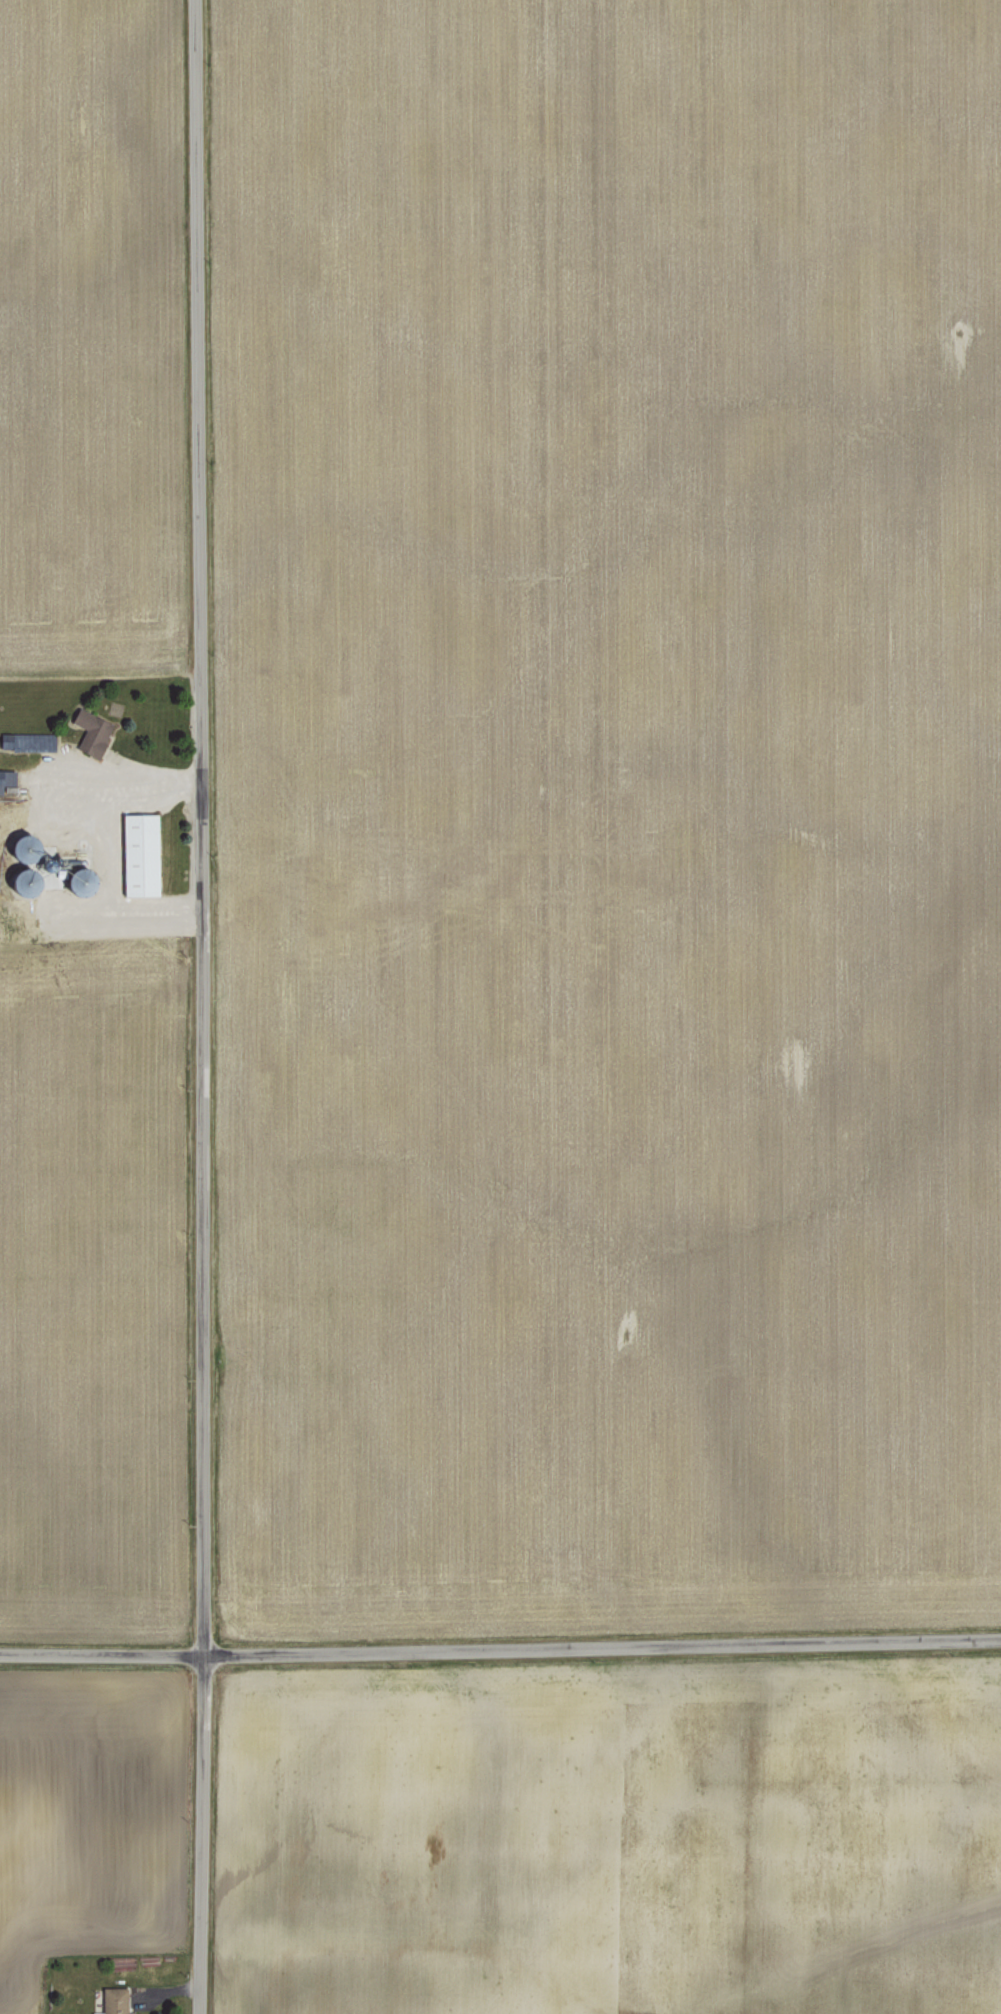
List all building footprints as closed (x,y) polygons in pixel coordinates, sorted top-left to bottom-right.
[(110,722),(76,706),(70,721),(85,728),(79,741),(98,750),(110,722)] [(120,813),(122,894),(157,893),(155,812),(120,813)] [(103,2002),(122,2000),(121,1986),(101,1988),(103,2002)]
